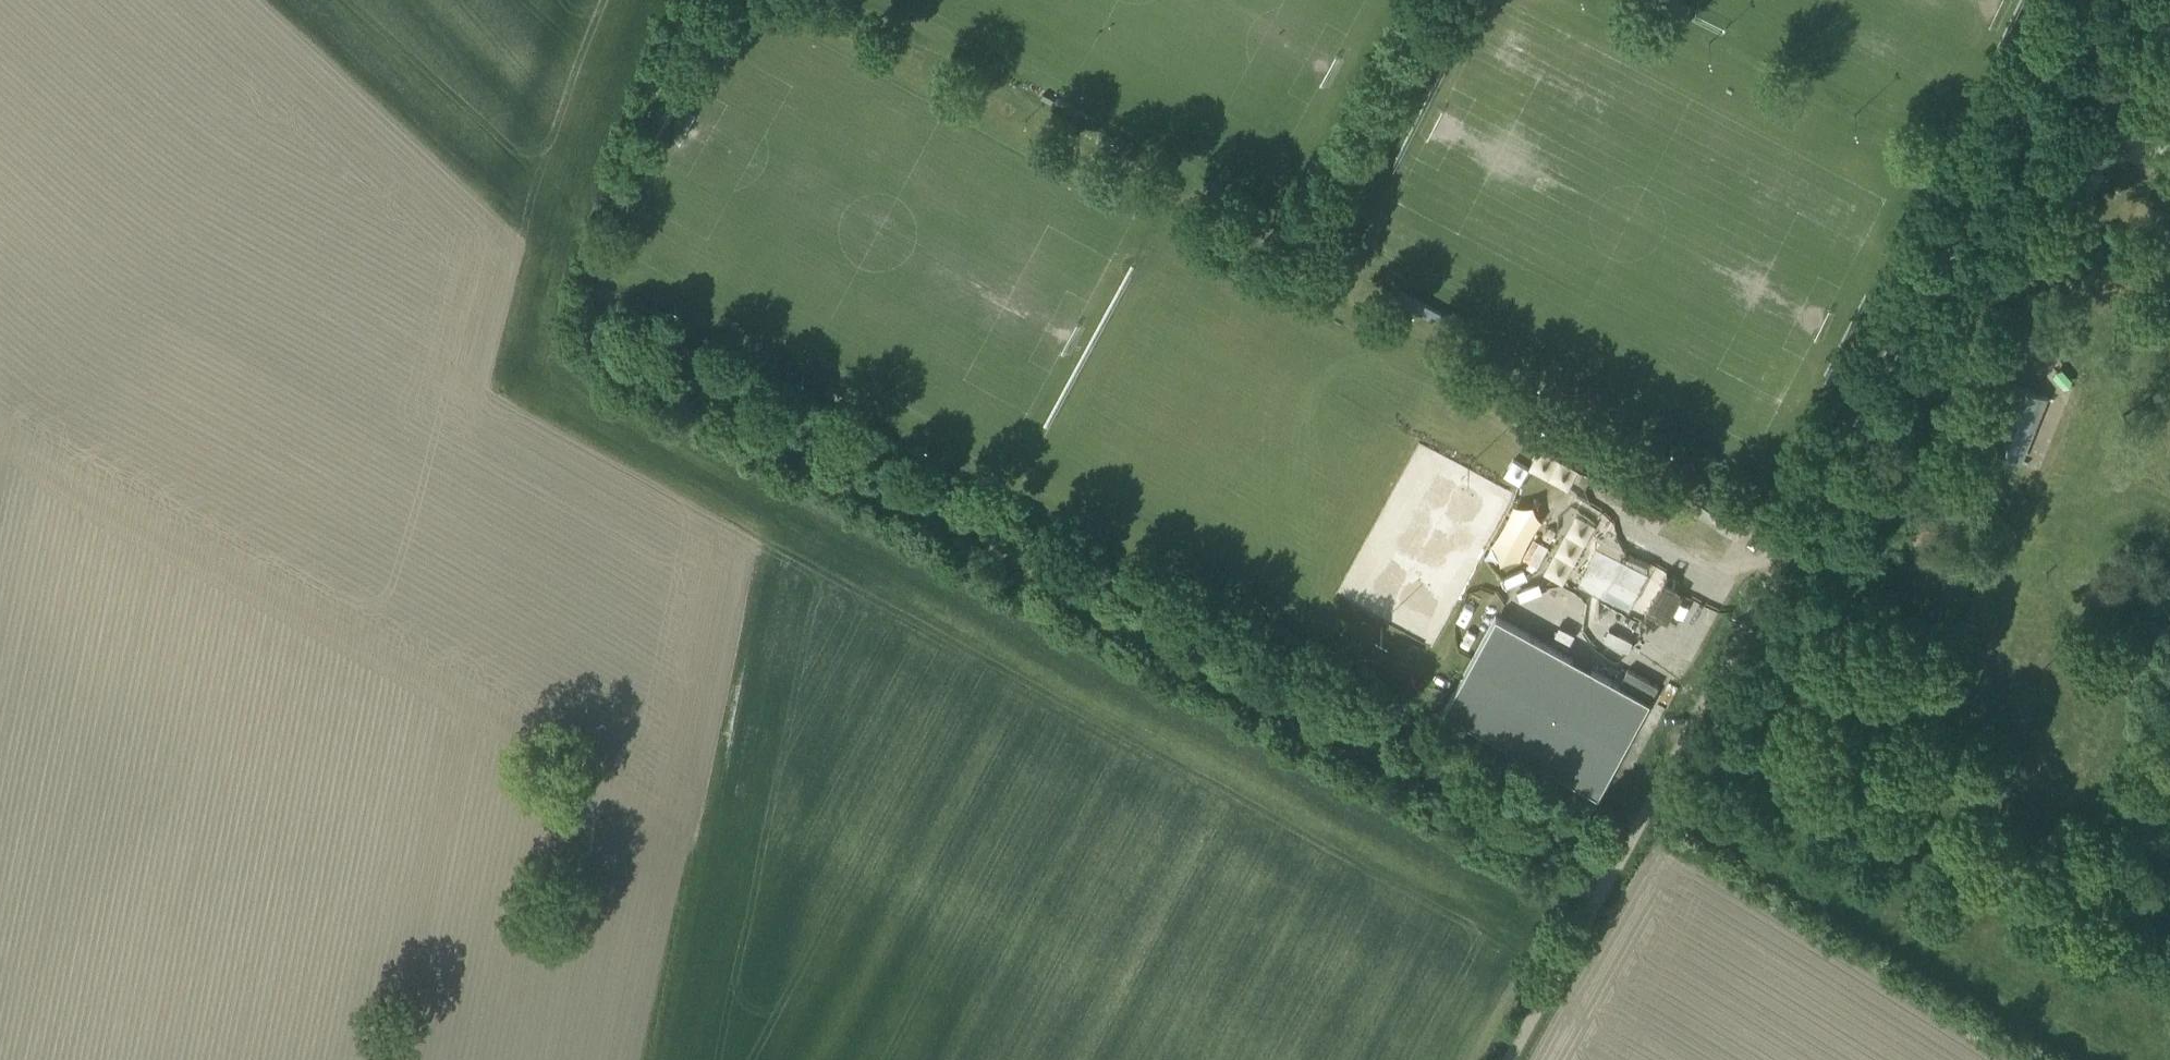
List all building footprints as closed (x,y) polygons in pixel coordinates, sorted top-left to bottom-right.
[(1994,376),(1969,440),(2022,461),(2047,396),(1994,376)] [(1496,615),(1444,710),(1598,794),(1607,778),(1641,715),(1658,685),(1628,668),(1620,683),(1498,616),(1496,615)]
